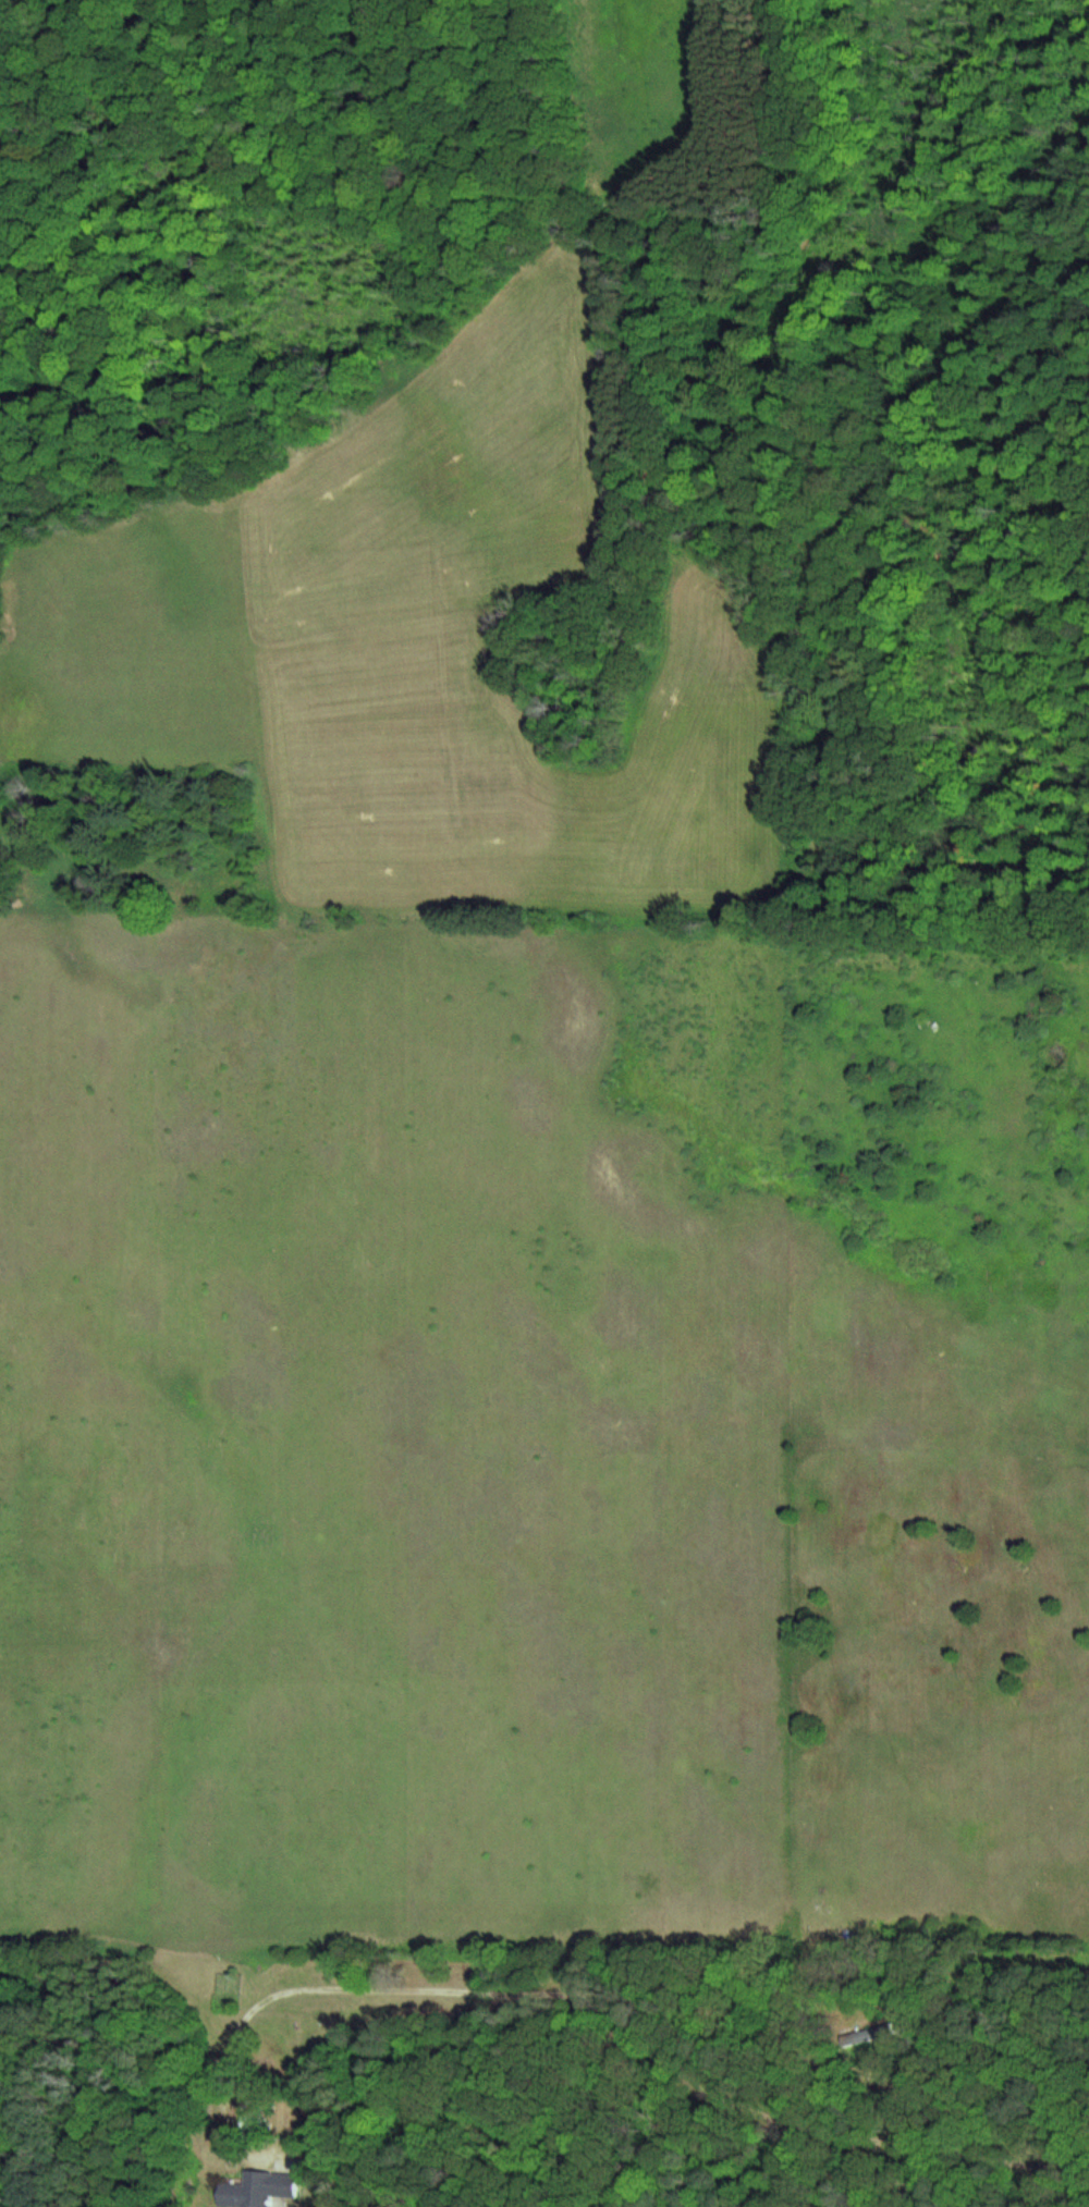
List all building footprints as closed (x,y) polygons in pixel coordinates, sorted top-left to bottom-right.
[(294,2171),(246,2168),(245,2182),(221,2181),(219,2206),(292,2206),(294,2171)]
